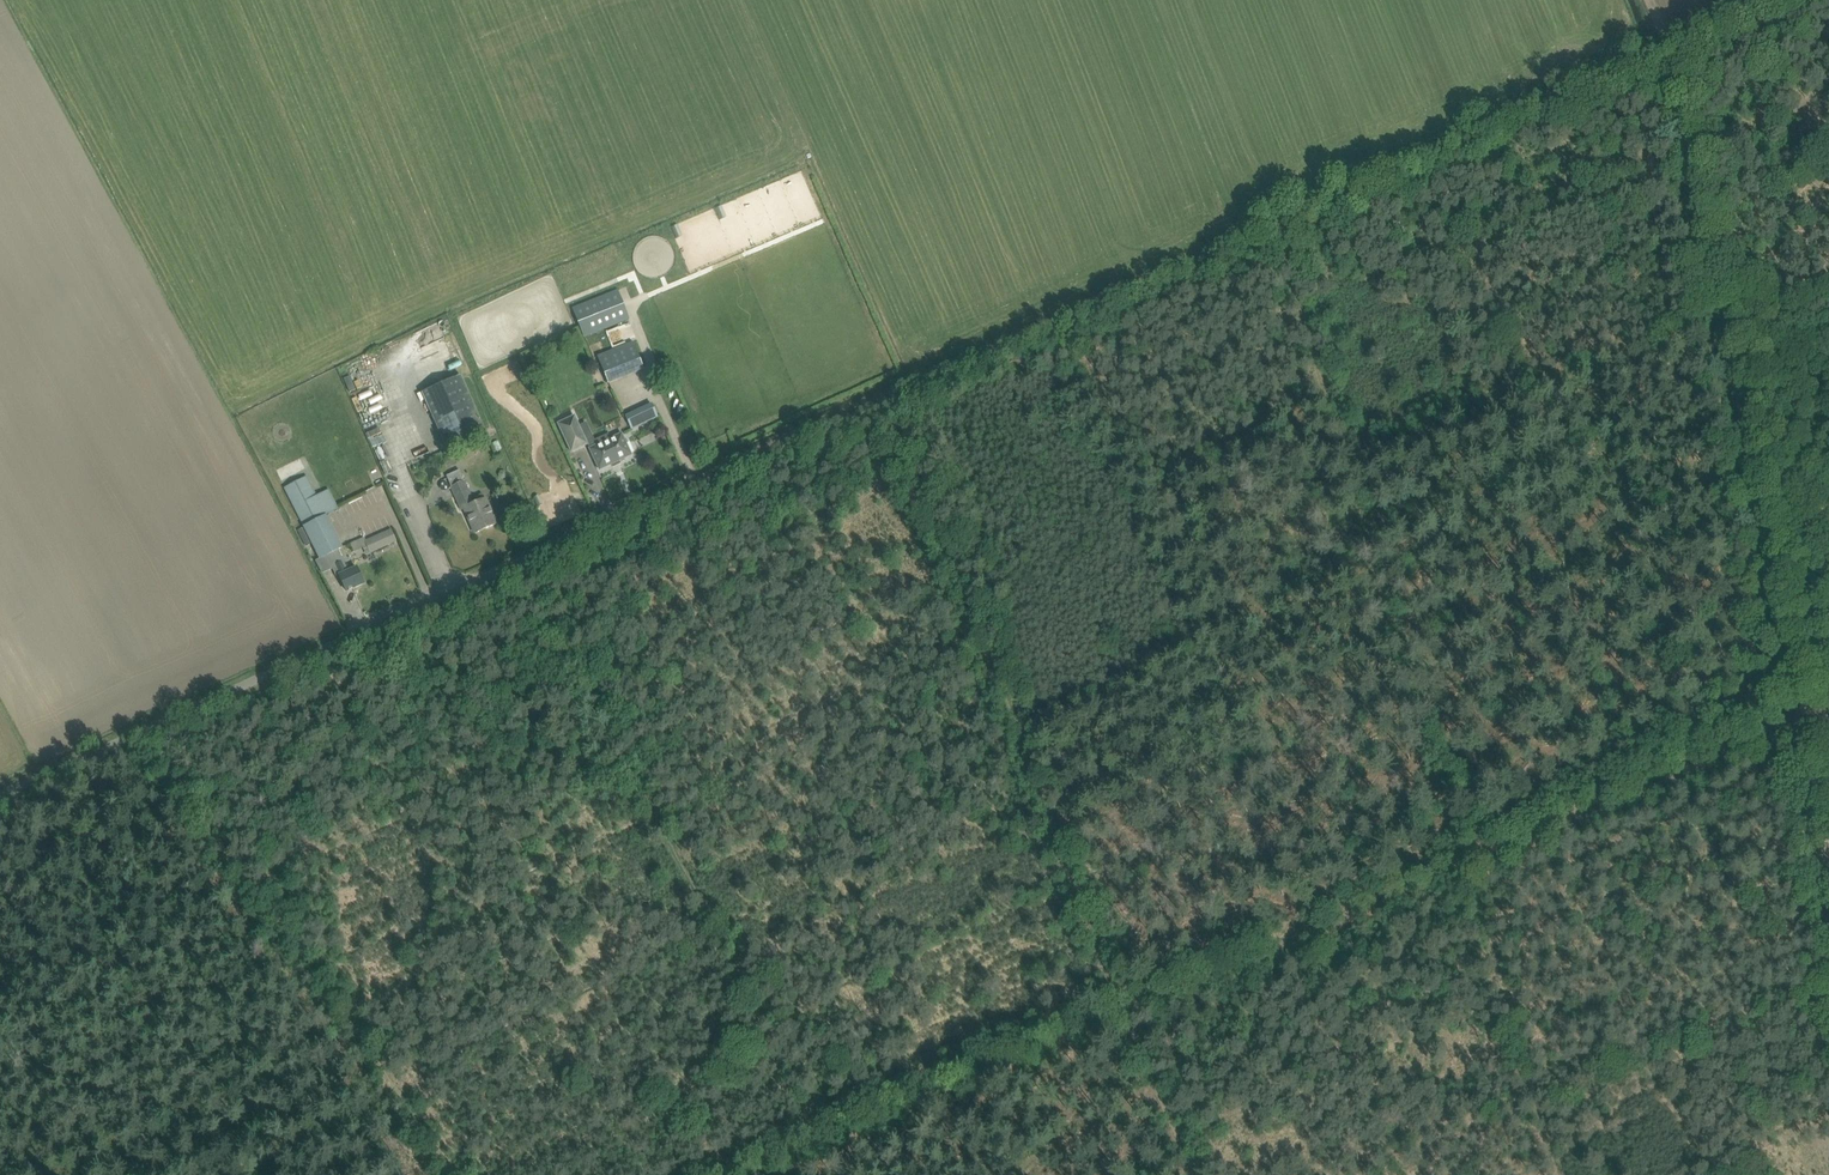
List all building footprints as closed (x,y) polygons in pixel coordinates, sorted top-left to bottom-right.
[(732,6),(729,0),(701,0),(703,5),(710,2),(715,13),(732,6)] [(807,215),(821,209),(813,190),(804,194),(808,203),(803,206),(807,215)] [(618,290),(573,308),(585,336),(629,318),(618,290)] [(633,341),(598,356),(608,383),(618,379),(644,368),(633,341)] [(446,449),(486,431),(461,375),(421,393),(446,449)] [(634,427),(661,416),(655,403),(629,414),(634,427)] [(627,444),(622,434),(610,439),(608,434),(595,440),(587,422),(579,426),(574,416),(559,424),(572,452),(589,444),(591,448),(590,449),(600,470),(632,455),(631,453),(634,451),(630,443),(627,444)] [(498,441),(493,443),(496,451),(501,448),(498,441)] [(460,469),(447,476),(452,487),(457,499),(462,510),(464,509),(475,533),(497,524),(492,513),(489,506),(486,498),(477,503),(474,497),(473,498),(465,481),(460,469)] [(293,483),(284,488),(303,523),(304,526),(304,527),(298,530),(306,545),(313,542),(321,557),(324,556),(338,550),(343,547),(326,515),(324,512),(325,511),(306,476),(293,483)] [(498,493),(492,495),(495,502),(501,499),(498,493)] [(519,502),(516,506),(518,512),(523,512),(526,508),(524,503),(519,502)] [(392,529),(367,541),(372,551),(396,540),(392,529)] [(338,550),(324,556),(329,568),(336,565),(336,567),(347,591),(364,583),(359,572),(357,567),(349,571),(338,550)]
